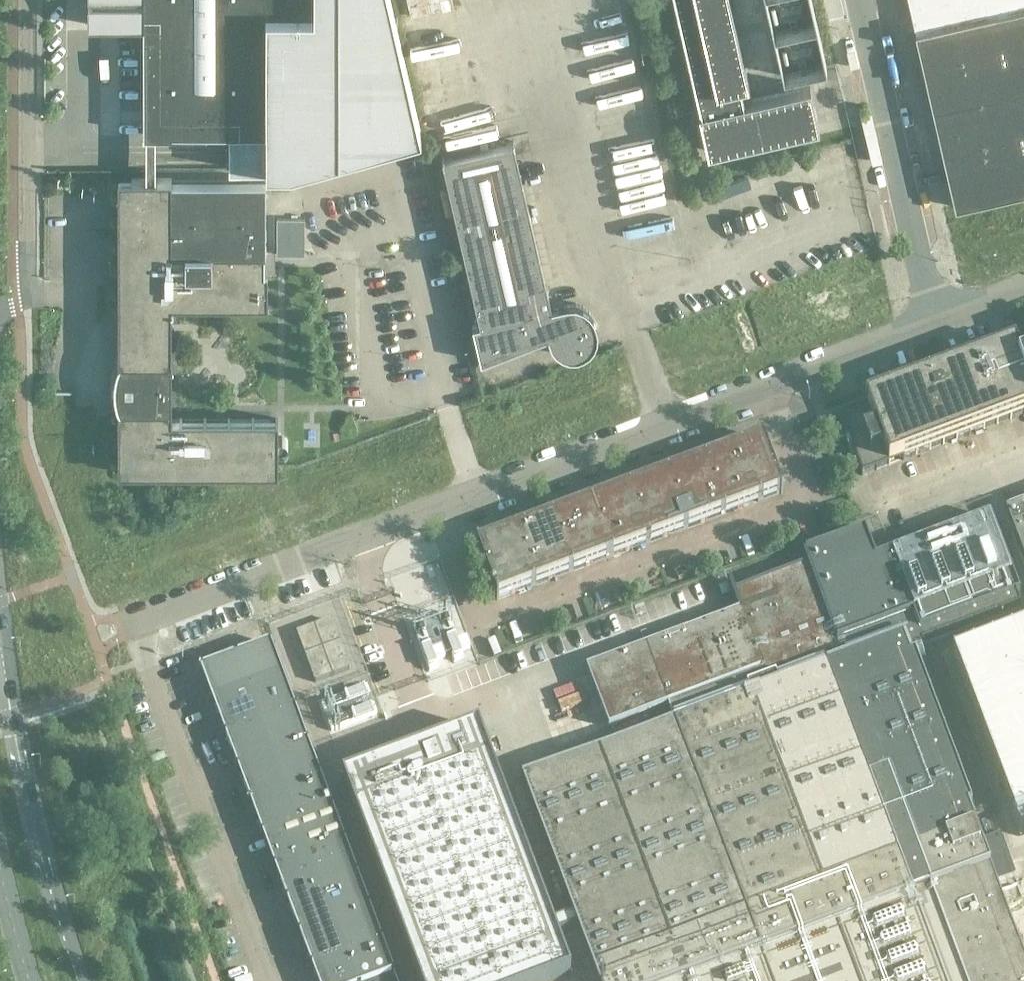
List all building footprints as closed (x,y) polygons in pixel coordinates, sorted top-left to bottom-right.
[(91,8),(91,28),(94,28),(117,28),(118,98),(118,120),(118,133),(129,133),(135,133),(146,133),(146,134),(146,135),(149,135),(153,135),(153,134),(153,133),(166,133),(172,133),(172,132),(172,131),(228,131),(228,149),(229,167),(289,168),(314,161),(345,152),(421,131),(407,72),(390,0),(91,0),(91,8)] [(700,109),(698,109),(707,149),(708,148),(817,124),(817,125),(818,125),(809,85),(808,85),(808,86),(743,100),(739,81),(746,80),(728,0),(676,0),(700,109)] [(781,76),(824,66),(810,0),(764,0),(781,76)] [(915,31),(1023,6),(1023,0),(908,0),(915,31)] [(915,31),(955,206),(1023,190),(1023,6),(915,31)] [(511,138),(440,153),(480,321),(547,304),(511,138)] [(172,177),(118,177),(118,360),(113,378),(118,408),(118,472),(278,471),(278,465),(278,448),(283,448),(286,446),(286,442),(284,438),(278,437),(278,418),(171,417),(172,303),(267,303),(268,269),(265,269),(265,180),(172,180),(172,177)] [(480,321),(472,323),(482,365),(498,359),(546,341),(553,347),(559,350),(563,351),(566,352),(567,351),(572,351),(577,350),(582,346),(588,340),(592,331),(591,326),(591,321),(590,318),(586,311),(581,306),(571,301),(562,301),(547,304),(480,321)] [(840,416),(862,474),(904,459),(904,458),(1023,413),(1023,414),(1023,347),(1017,350),(1014,344),(1000,350),(1002,356),(949,375),(947,370),(948,370),(947,369),(953,367),(953,366),(949,366),(946,366),(944,366),(941,366),(939,367),(936,368),(934,369),(931,371),(930,372),(928,374),(926,376),(926,377),(932,375),(932,376),(933,376),(936,385),(924,390),(922,385),(882,400),(880,395),(865,400),(867,406),(840,416)] [(761,438),(705,459),(725,512),(780,492),(781,493),(783,492),(762,437),(760,437),(761,438)] [(725,512),(705,459),(668,473),(688,526),(725,512)] [(688,526),(668,473),(630,487),(650,540),(688,526)] [(650,540),(630,487),(592,502),(611,555),(650,540)] [(611,555),(592,502),(553,516),(573,569),(611,555)] [(964,528),(992,604),(1023,592),(1023,506),(964,528)] [(573,569),(553,516),(516,530),(535,583),(573,569)] [(813,584),(842,660),(844,659),(903,638),(927,629),(930,637),(972,621),(996,612),(992,604),(964,528),(905,550),(874,561),(813,584)] [(535,583),(516,530),(479,544),(478,543),(476,544),(497,599),(499,598),(499,597),(535,583)] [(864,532),(803,555),(806,561),(805,562),(813,584),(874,561),(864,532)] [(730,582),(727,583),(739,612),(767,688),(842,660),(813,584),(805,562),(733,588),(730,582)] [(739,612),(645,647),(667,706),(674,723),(767,688),(739,612)] [(314,682),(349,669),(331,620),(297,633),(314,682)] [(946,655),(1014,833),(1023,829),(1023,626),(946,655)] [(903,638),(844,659),(917,851),(975,830),(903,638)] [(200,669),(316,980),(375,980),(393,974),(394,974),(270,643),(200,669)] [(645,647),(587,669),(608,727),(667,706),(645,647)] [(767,688),(674,723),(746,915),(917,852),(917,851),(844,659),(842,660),(767,688)] [(370,695),(367,686),(321,703),(324,712),(370,695)] [(377,714),(373,705),(328,722),(331,731),(377,714)] [(594,973),(746,915),(674,723),(521,780),(573,917),(577,928),(594,973)] [(478,727),(341,778),(417,980),(552,980),(570,974),(556,936),(577,928),(573,917),(552,925),(478,727)] [(975,830),(917,851),(917,852),(931,889),(989,867),(975,830)] [(917,852),(746,915),(760,953),(931,889),(917,852)] [(931,889),(965,980),(1023,980),(1023,961),(989,867),(931,889)] [(771,980),(965,980),(931,889),(760,953),(771,980)] [(760,953),(746,915),(594,973),(597,980),(685,980),(760,953)] [(685,980),(771,980),(760,953),(685,980)]
